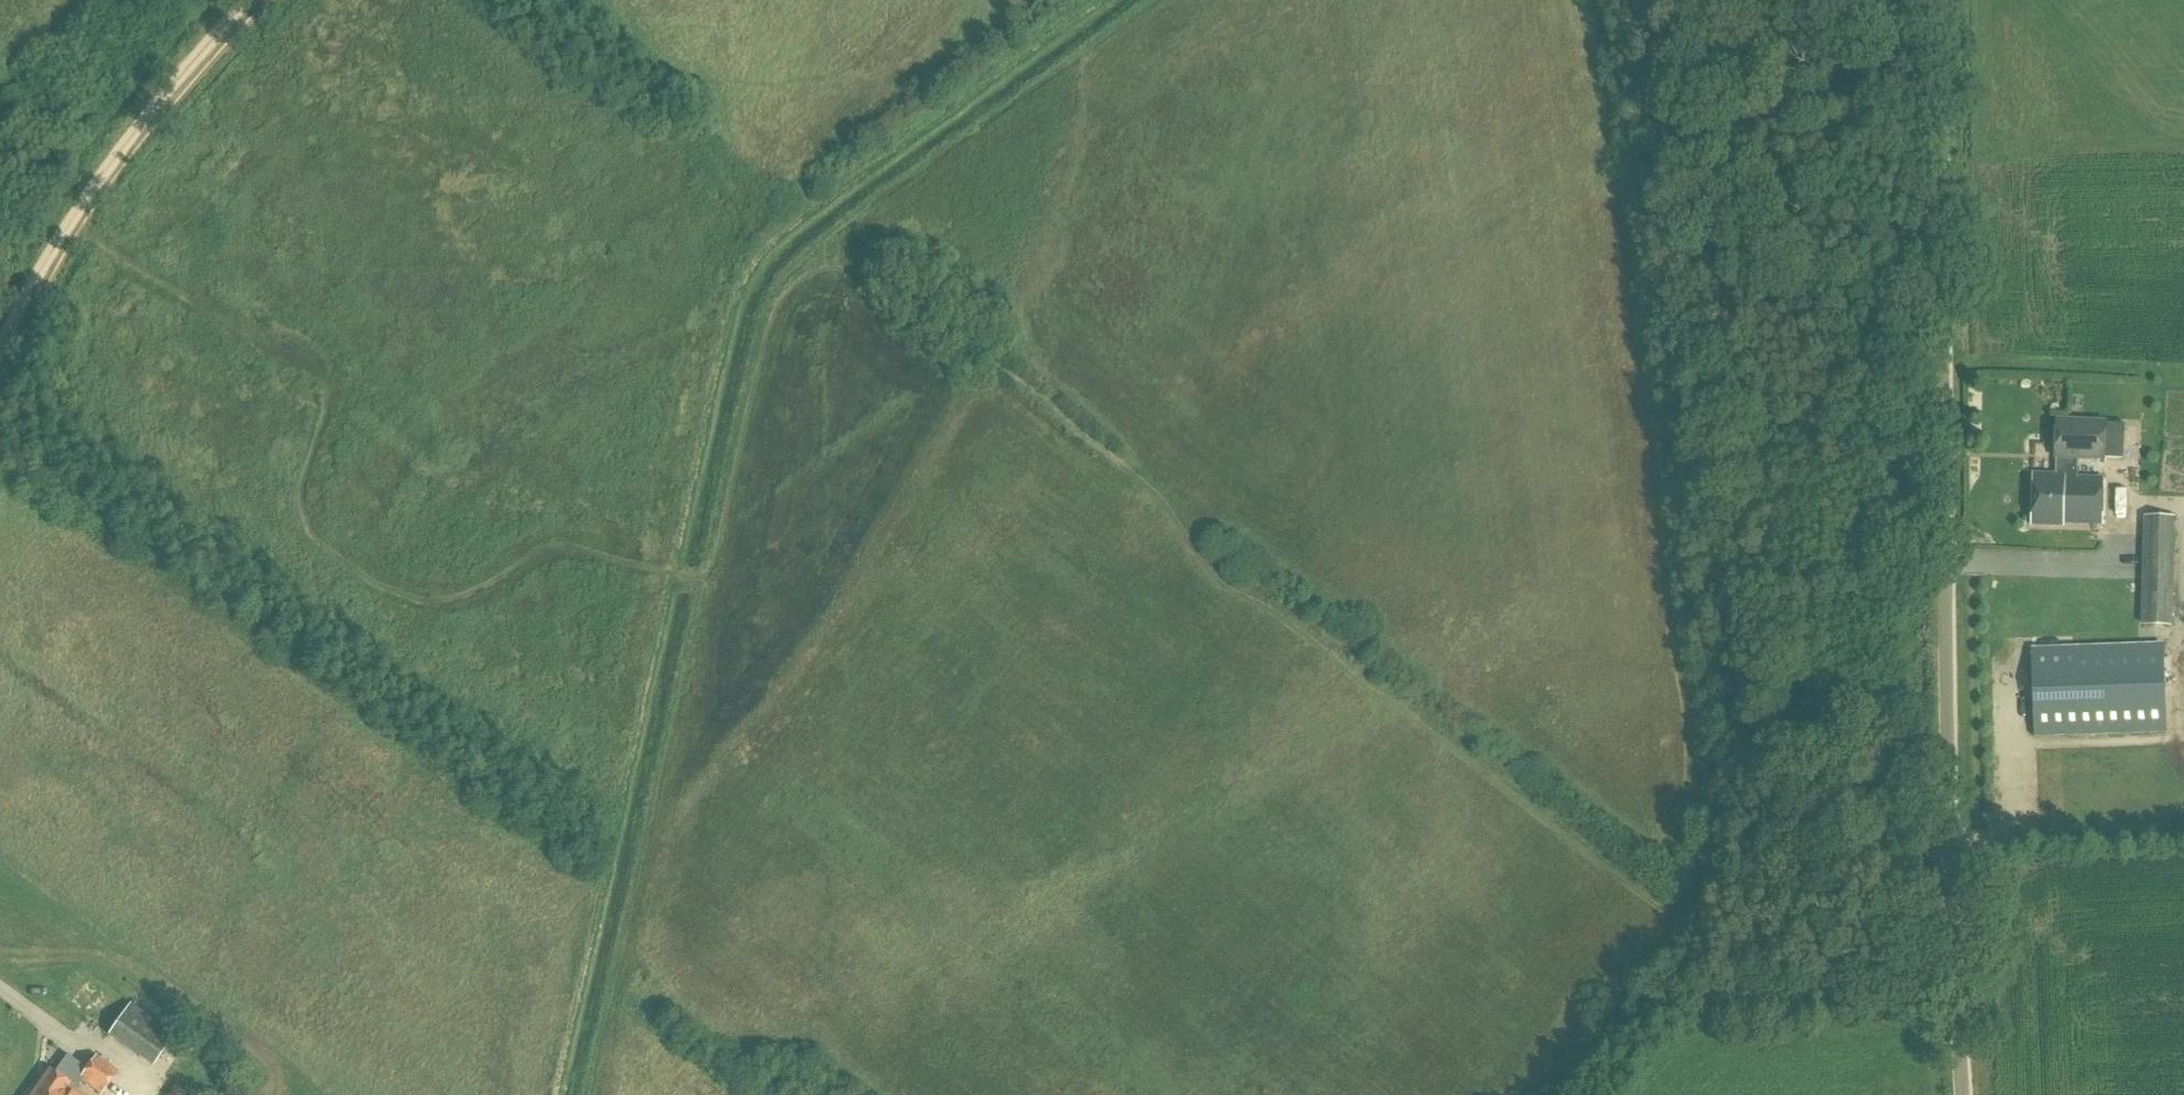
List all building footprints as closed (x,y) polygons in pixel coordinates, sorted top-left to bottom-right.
[(2057,458),(2057,474),(2077,475),(2077,460),(2124,461),(2125,424),(2105,423),(2105,421),(2057,420),(2056,458),(2057,458)] [(2032,525),(2064,526),(2064,523),(2103,524),(2104,478),(2076,477),(2077,475),(2057,474),(2033,474),(2032,525)] [(2140,625),(2171,626),(2174,517),(2143,516),(2140,625)] [(2033,649),(2036,736),(2166,732),(2163,645),(2033,649)] [(109,1035),(152,1066),(174,1036),(130,1005),(109,1035)] [(32,1094),(80,1094),(73,1090),(80,1079),(87,1069),(65,1054),(52,1072),(50,1070),(32,1094)] [(80,1079),(101,1094),(116,1072),(96,1058),(87,1069),(80,1079)]
